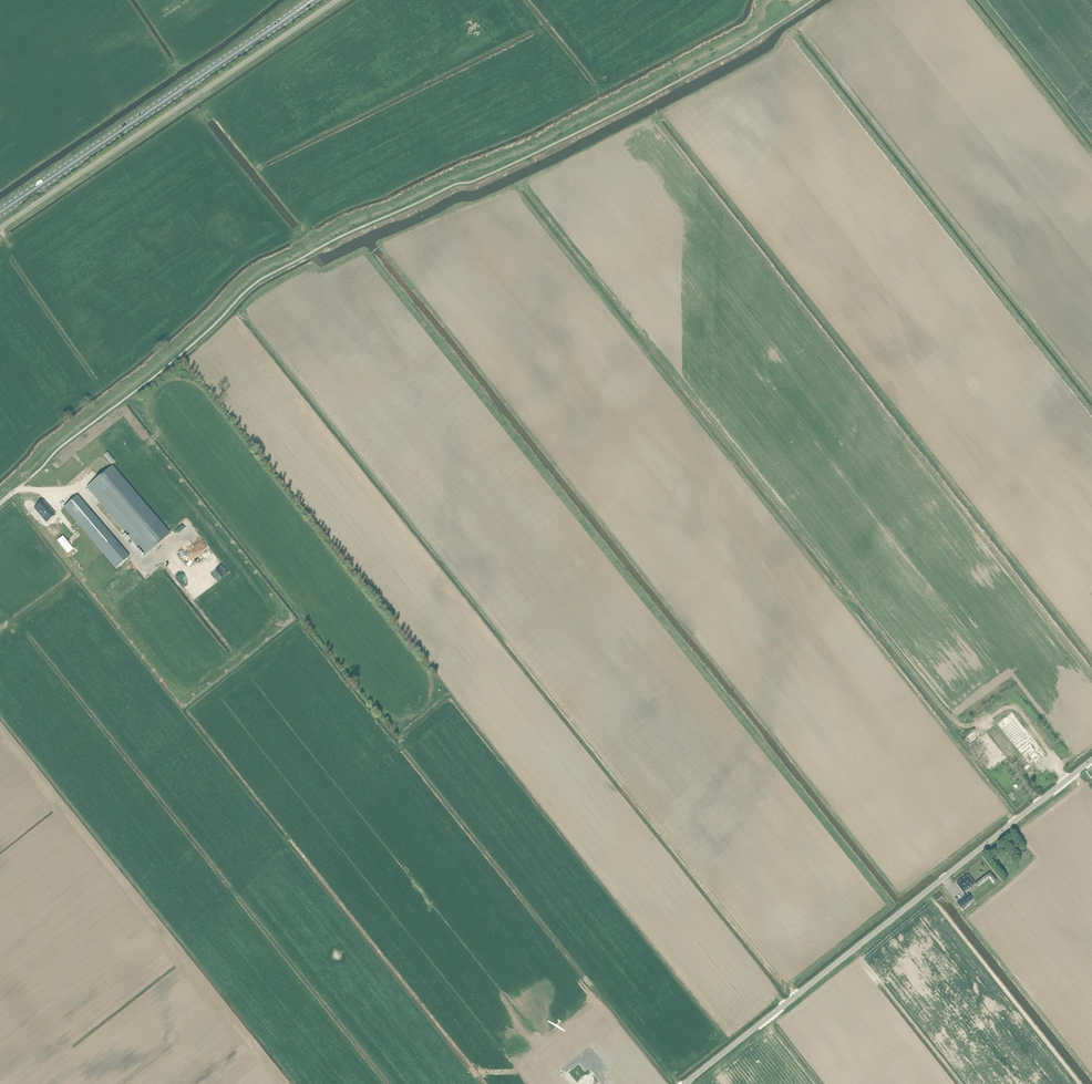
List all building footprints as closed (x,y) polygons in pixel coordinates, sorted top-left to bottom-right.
[(112,467),(87,487),(145,555),(169,534),(159,522),(112,467)] [(76,496),(64,507),(85,532),(116,568),(128,558),(129,558),(76,496)] [(47,523),(56,515),(44,501),(36,507),(45,517),(43,518),(47,523)] [(73,549),(68,543),(70,542),(69,540),(67,541),(63,537),(58,541),(68,554),(73,549)] [(983,717),(994,708),(992,706),(981,715),(983,717)] [(1010,746),(1026,734),(1009,710),(993,722),(1010,746)] [(959,738),(965,745),(978,735),(972,728),(959,738)] [(1027,778),(1033,773),(1027,766),(1021,771),(1027,778)] [(1016,854),(1019,851),(1017,848),(1018,847),(1012,840),(1007,844),(1013,851),(1016,854)] [(967,876),(957,884),(964,893),(974,885),(967,876)] [(966,896),(958,903),(962,908),(970,902),(966,896)]
